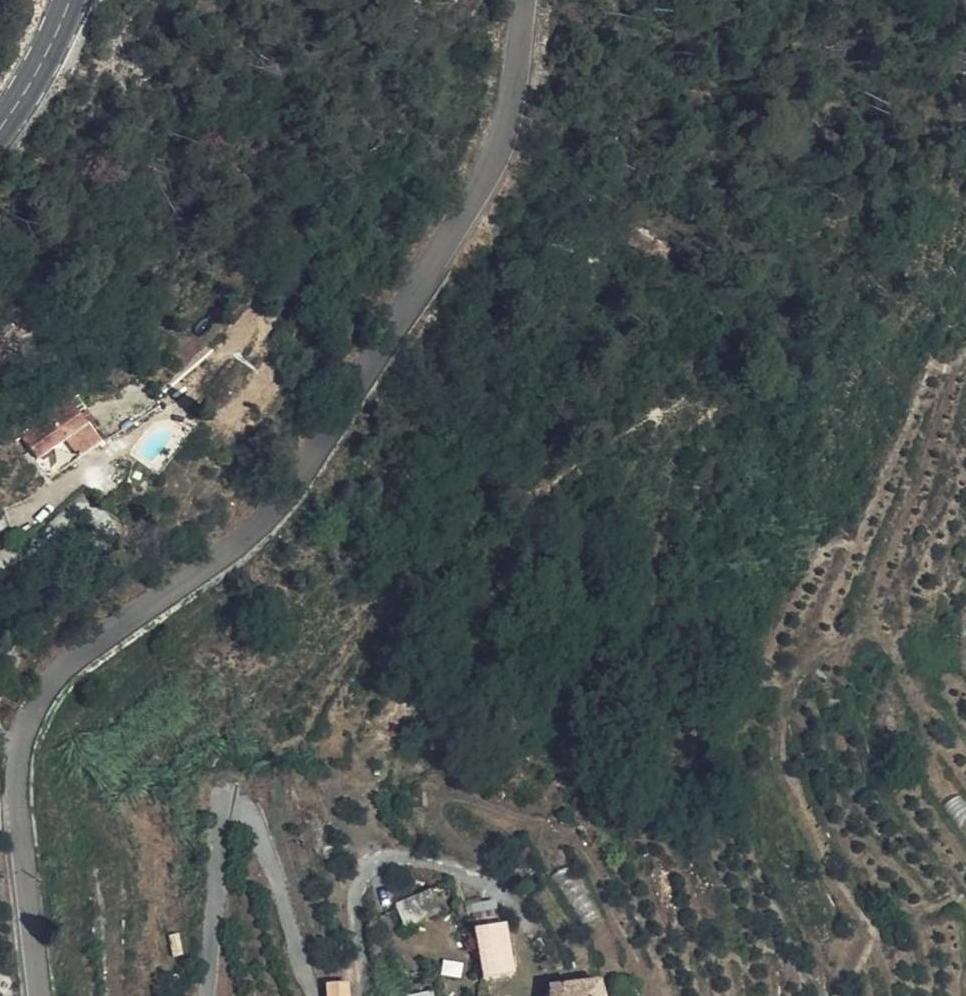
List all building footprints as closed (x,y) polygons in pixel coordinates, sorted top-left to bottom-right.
[(84,452),(56,416),(9,448),(36,487),(65,465),(84,452)] [(602,912),(571,864),(556,874),(586,922),(602,912)] [(399,898),(406,924),(444,914),(436,888),(399,898)] [(516,970),(509,926),(479,931),(486,976),(514,971),(516,970)] [(607,995),(602,976),(550,979),(548,995),(607,995)] [(352,978),(330,979),(330,995),(353,995),(352,978)]
